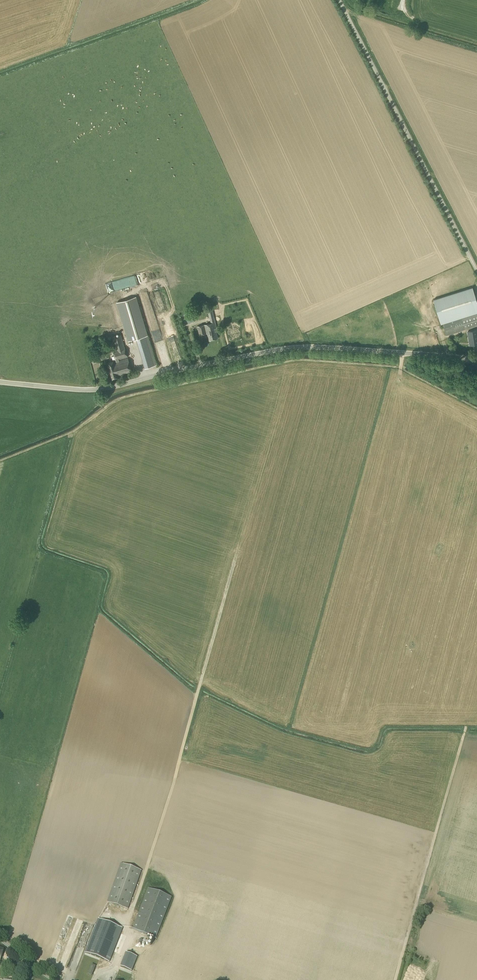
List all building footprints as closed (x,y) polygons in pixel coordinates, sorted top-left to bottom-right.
[(155,279),(157,285),(158,285),(159,288),(167,285),(163,276),(155,279)] [(472,287),(433,299),(441,325),(443,324),(446,335),(476,326),(476,302),(472,287)] [(149,339),(136,296),(116,302),(128,341),(136,339),(137,343),(149,339)] [(188,324),(196,320),(191,310),(183,314),(188,324)] [(217,331),(215,322),(205,325),(205,324),(197,326),(199,335),(207,333),(209,340),(218,338),(216,331),(217,331)] [(468,331),(470,345),(476,344),(476,332),(476,330),(468,331)] [(167,333),(171,347),(178,345),(173,331),(167,333)] [(120,361),(119,360),(128,357),(121,334),(112,337),(116,351),(113,351),(116,360),(113,361),(108,363),(112,379),(118,377),(118,375),(132,372),(128,358),(120,361)] [(179,346),(172,348),(176,361),(183,359),(179,346)] [(142,359),(145,368),(157,364),(155,359),(151,360),(150,356),(142,359)] [(128,909),(141,870),(120,863),(107,902),(128,909)] [(156,938),(172,898),(149,889),(133,929),(156,938)] [(98,919),(85,952),(109,962),(123,928),(98,919)] [(87,934),(88,932),(90,933),(92,930),(85,926),(81,931),(84,933),(85,932),(87,934)] [(70,932),(60,964),(65,966),(75,934),(70,932)] [(122,962),(120,966),(132,971),(134,966),(122,962)]
